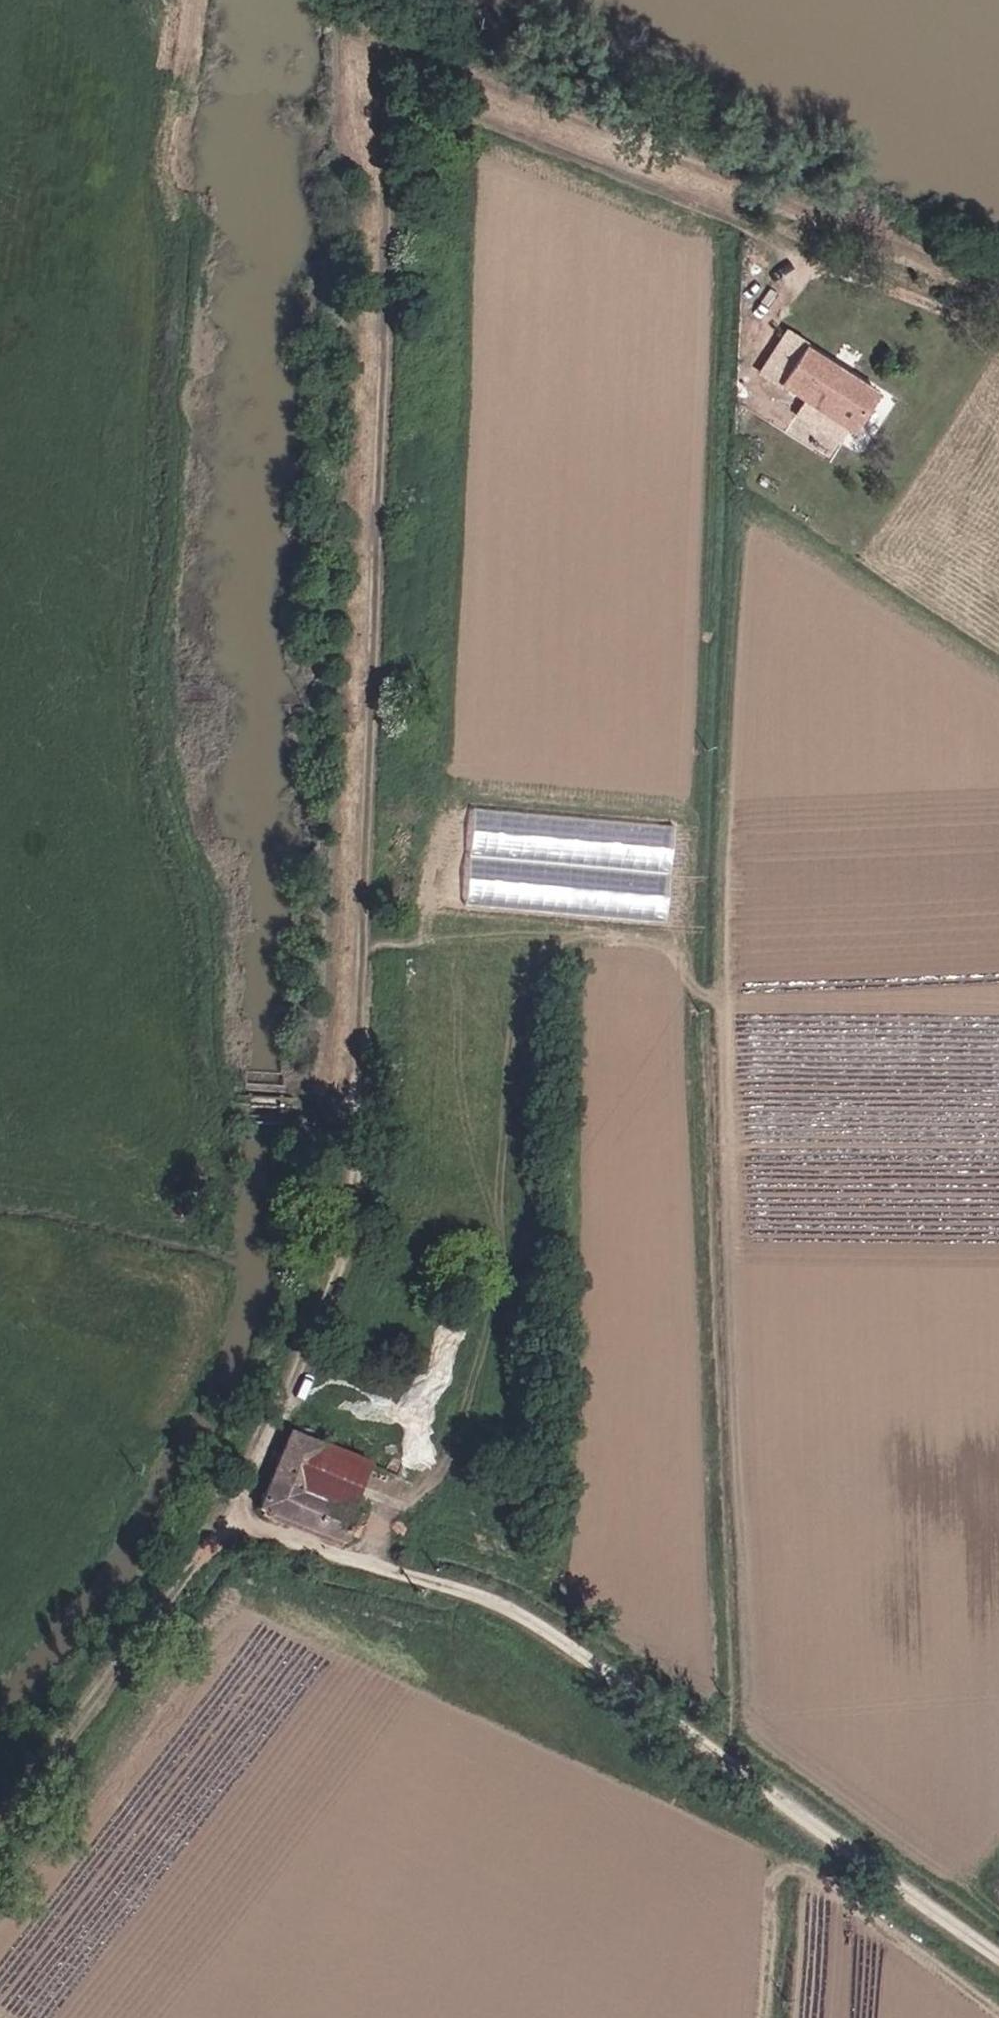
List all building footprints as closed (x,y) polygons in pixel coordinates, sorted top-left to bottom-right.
[(785,397),(833,430),(842,421),(851,427),(856,419),(864,424),(873,411),(864,404),(876,387),(804,340),(781,375),(793,383),(785,397)] [(354,1532),(375,1479),(331,1460),(337,1441),(301,1425),(272,1499),(354,1532)] [(404,1468),(337,1441),(331,1460),(375,1479),(395,1487),(404,1468)]
